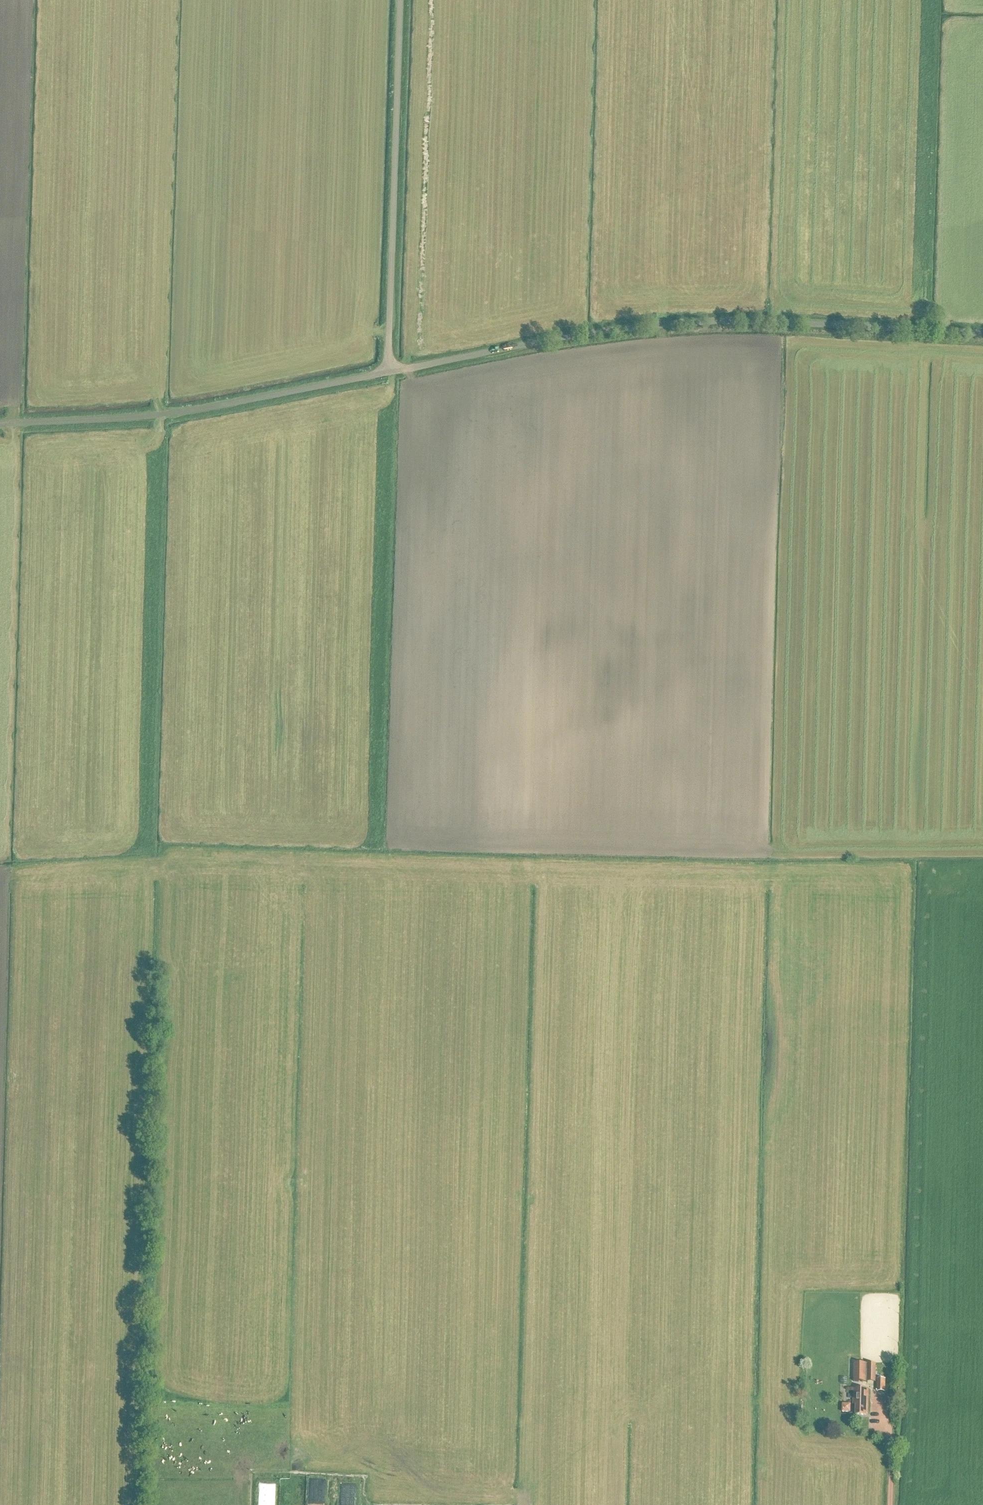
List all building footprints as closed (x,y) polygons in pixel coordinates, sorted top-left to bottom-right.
[(853,1383),(875,1384),(876,1365),(854,1365),(853,1383)] [(876,1393),(885,1393),(885,1380),(877,1380),(876,1393)] [(856,1416),(865,1416),(865,1413),(868,1413),(869,1390),(854,1390),(853,1404),(857,1404),(856,1416)] [(851,1414),(851,1405),(842,1405),(842,1414),(851,1414)]
